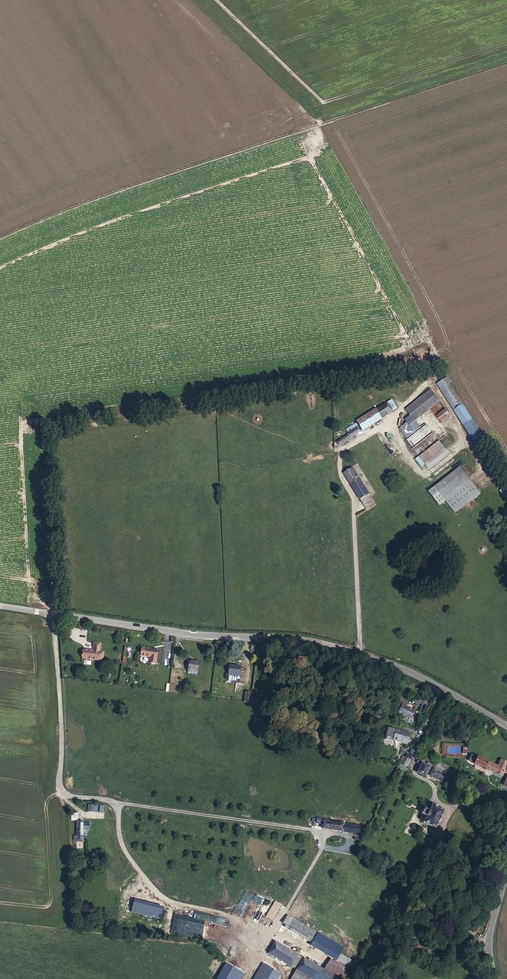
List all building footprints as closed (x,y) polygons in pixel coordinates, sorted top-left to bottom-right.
[(449,384),(446,379),(437,384),(441,389),(449,384)] [(406,409),(411,415),(415,420),(439,401),(431,390),(406,409)] [(379,407),(385,416),(395,409),(390,401),(379,407)] [(463,405),(455,410),(478,448),(486,442),(472,420),(467,412),(463,405)] [(476,406),(467,412),(472,420),(482,414),(476,406)] [(368,426),(385,416),(379,407),(363,417),(368,426)] [(448,417),(449,412),(445,408),(435,415),(438,420),(439,419),(442,422),(448,417)] [(415,420),(411,415),(406,420),(408,423),(400,429),(407,437),(420,427),(415,420)] [(337,445),(360,431),(357,427),(347,433),(348,434),(335,442),(337,445)] [(406,440),(412,448),(424,438),(418,431),(406,440)] [(425,463),(445,448),(439,441),(420,456),(425,463)] [(376,505),(353,468),(344,474),(368,510),(376,505)] [(455,513),(480,493),(460,468),(435,487),(442,496),(455,513)] [(435,487),(430,492),(436,501),(442,496),(435,487)] [(98,660),(99,651),(100,644),(93,643),(92,650),(84,649),(82,658),(98,660)] [(157,650),(148,649),(148,648),(142,647),(140,656),(150,657),(149,663),(155,664),(157,650)] [(198,671),(199,662),(189,661),(188,670),(198,671)] [(227,680),(238,681),(240,667),(229,665),(227,680)] [(405,706),(401,704),(397,713),(409,719),(413,710),(405,706)] [(401,732),(394,730),(391,740),(406,744),(409,733),(404,732),(403,733),(401,733),(401,732)] [(498,766),(477,757),(477,758),(474,756),(470,757),(470,759),(472,762),(475,763),(474,764),(502,776),(504,772),(506,774),(506,769),(506,768),(506,765),(506,763),(501,760),(498,766)] [(407,767),(410,760),(405,757),(401,764),(407,767)] [(431,765),(430,766),(445,773),(448,767),(429,759),(428,761),(427,763),(431,765)] [(422,760),(420,763),(422,763),(417,772),(425,776),(426,774),(441,782),(445,774),(429,767),(430,766),(431,765),(427,763),(422,760)] [(435,829),(444,811),(432,804),(429,811),(424,808),(421,814),(426,816),(423,823),(435,829)] [(361,834),(362,827),(323,821),(324,819),(317,819),(317,823),(323,824),(323,829),(361,834)] [(89,829),(89,824),(83,824),(83,823),(77,822),(77,836),(74,836),(74,841),(83,842),(83,829),(89,829)] [(132,900),(130,909),(154,915),(156,906),(132,900)] [(272,921),(282,904),(275,900),(265,917),(272,921)] [(260,920),(264,913),(260,911),(256,917),(260,920)] [(263,939),(265,936),(252,928),(250,932),(263,939)] [(334,954),(339,945),(317,932),(312,941),(334,954)] [(291,967),(298,955),(275,942),(269,953),(291,967)] [(233,961),(242,966),(243,963),(235,958),(233,961)] [(313,978),(339,978),(324,970),(303,958),(297,969),(313,978)] [(339,978),(340,978),(346,968),(330,959),(324,970),(339,978)] [(279,972),(266,965),(259,978),(275,978),(279,972)] [(297,969),(291,978),(313,978),(297,969)]
